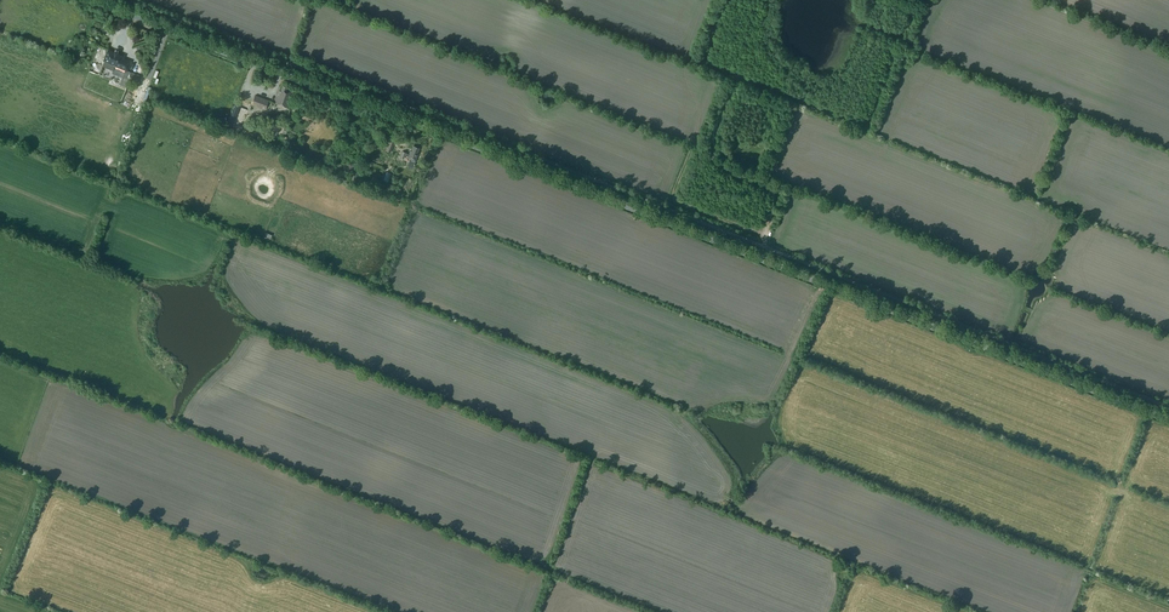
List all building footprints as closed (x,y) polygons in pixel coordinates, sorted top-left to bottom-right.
[(123,57),(108,51),(105,60),(115,64),(115,65),(127,70),(130,62),(122,59),(123,57)] [(122,78),(125,71),(119,69),(117,75),(122,78)] [(130,73),(127,80),(136,84),(139,76),(130,73)] [(286,107),(292,91),(286,90),(287,87),(283,86),(281,92),(279,91),(275,103),(286,107)] [(269,101),(256,96),(253,104),(266,109),(269,101)] [(235,103),(228,121),(233,123),(240,106),(235,103)] [(396,140),(390,138),(386,150),(391,152),(396,140)] [(405,155),(408,156),(408,157),(411,158),(409,163),(414,165),(419,152),(418,152),(420,148),(414,145),(411,151),(410,150),(409,154),(406,153),(406,152),(402,151),(400,157),(404,158),(405,155)] [(387,171),(384,179),(389,181),(392,174),(387,171)]
